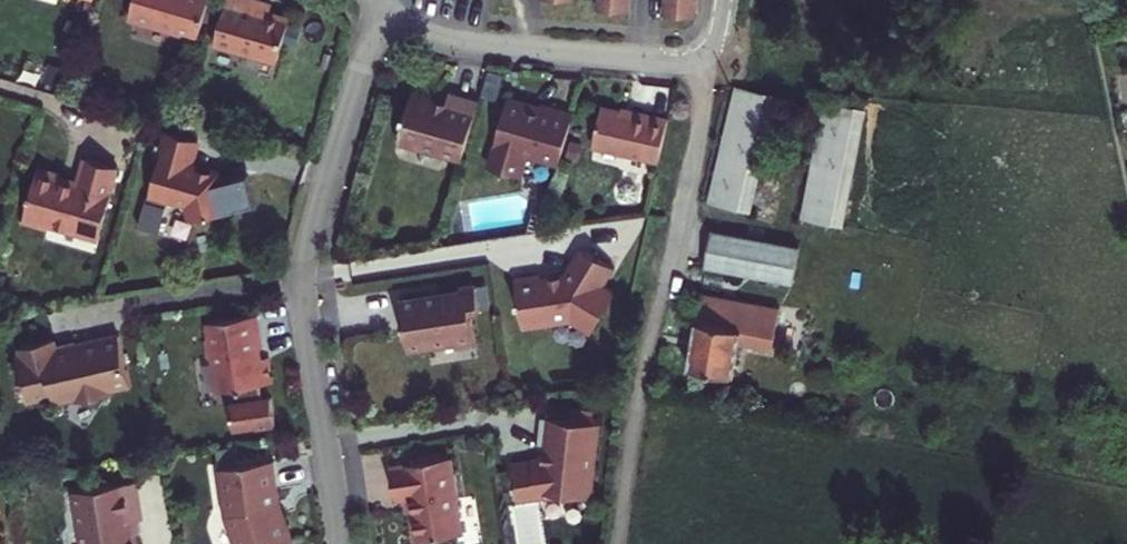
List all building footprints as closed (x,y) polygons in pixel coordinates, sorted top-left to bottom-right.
[(203,0),(128,0),(123,17),(176,32),(177,29),(193,33),(203,0)] [(208,37),(270,55),(283,13),(264,8),(254,4),(255,0),(219,0),(208,37)] [(591,6),(624,8),(625,0),(592,0),(591,6)] [(691,13),(692,0),(657,0),(656,11),(691,13)] [(749,206),(773,95),(734,87),(710,198),(749,206)] [(456,156),(473,96),(444,88),(440,100),(406,90),(400,108),(397,111),(396,115),(397,120),(393,137),(456,156)] [(553,161),(568,111),(539,102),(534,107),(526,104),(523,100),(503,94),(483,164),(514,173),(521,151),(553,161)] [(842,214),(863,101),(824,94),(802,206),(842,214)] [(585,121),(579,141),(639,158),(650,116),(615,106),(614,109),(586,101),(580,120),(585,121)] [(585,121),(580,120),(574,139),(579,141),(585,121)] [(195,135),(166,127),(140,221),(158,226),(165,193),(186,198),(190,215),(234,204),(230,181),(221,184),(217,168),(190,160),(195,135)] [(112,154),(81,144),(74,169),(55,164),(56,160),(35,154),(19,208),(44,215),(45,211),(94,226),(108,180),(106,177),(112,154)] [(811,235),(713,220),(708,258),(805,273),(811,235)] [(515,308),(517,326),(547,322),(546,319),(568,316),(568,321),(581,329),(585,328),(586,329),(608,292),(605,291),(607,288),(598,283),(596,281),(607,263),(576,245),(562,271),(537,275),(536,272),(511,275),(514,298),(512,298),(514,308),(515,308)] [(609,265),(607,263),(596,281),(598,283),(609,265)] [(455,285),(395,294),(401,341),(449,335),(450,339),(470,336),(465,306),(474,305),(470,279),(455,280),(455,285)] [(790,356),(798,302),(700,287),(688,363),(734,370),(737,347),(790,356)] [(247,311),(196,319),(199,331),(195,336),(198,354),(203,357),(207,388),(227,385),(231,387),(233,383),(255,380),(261,379),(257,354),(249,355),(247,344),(251,344),(247,311)] [(11,337),(6,347),(9,368),(9,369),(13,392),(41,387),(41,389),(44,392),(46,393),(68,390),(68,394),(73,398),(79,400),(85,399),(90,395),(93,390),(93,386),(119,382),(111,332),(68,338),(65,342),(65,345),(48,347),(45,332),(11,337)] [(227,385),(207,388),(213,423),(267,415),(263,391),(257,393),(255,380),(233,383),(231,387),(227,385)] [(563,420),(535,417),(532,449),(539,449),(538,457),(531,464),(528,464),(526,461),(511,464),(507,469),(512,501),(534,498),(535,495),(541,497),(562,494),(585,496),(592,423),(589,422),(590,416),(564,413),(563,420)] [(212,466),(219,513),(231,543),(262,543),(263,543),(267,543),(271,542),(270,541),(287,534),(277,508),(272,510),(268,500),(267,492),(272,486),(268,457),(212,466)] [(444,457),(384,465),(389,498),(403,496),(409,540),(455,533),(451,506),(454,505),(449,473),(446,473),(444,457)] [(67,488),(76,543),(129,543),(125,517),(135,516),(129,478),(67,488)]
